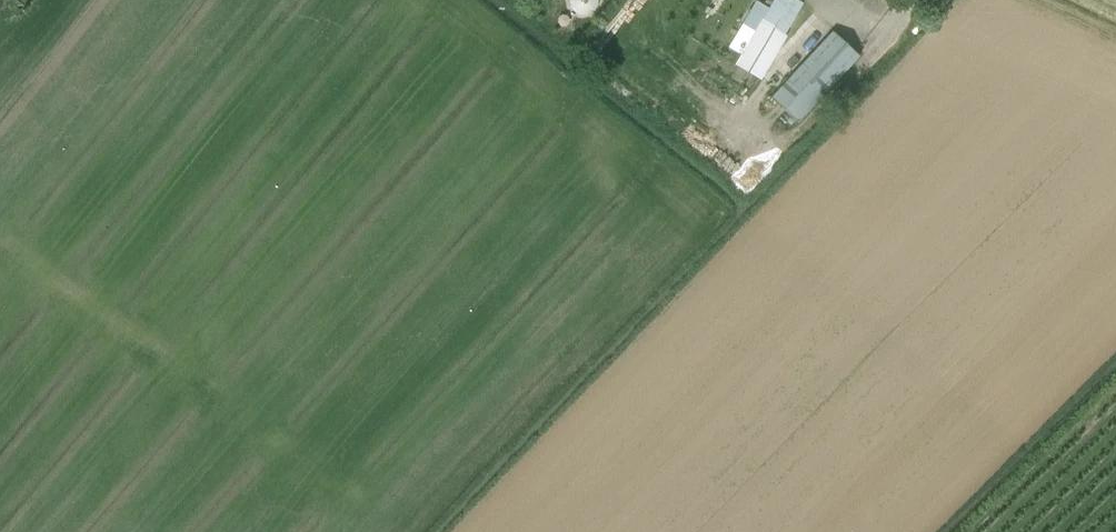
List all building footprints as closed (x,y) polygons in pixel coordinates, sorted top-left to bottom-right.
[(553,11),(562,0),(539,0),(553,11)] [(567,1),(577,19),(592,11),(586,0),(569,0),(567,1)] [(785,35),(803,5),(795,0),(774,0),(762,22),(785,35)] [(859,57),(832,32),(770,97),(798,123),(859,57)]
